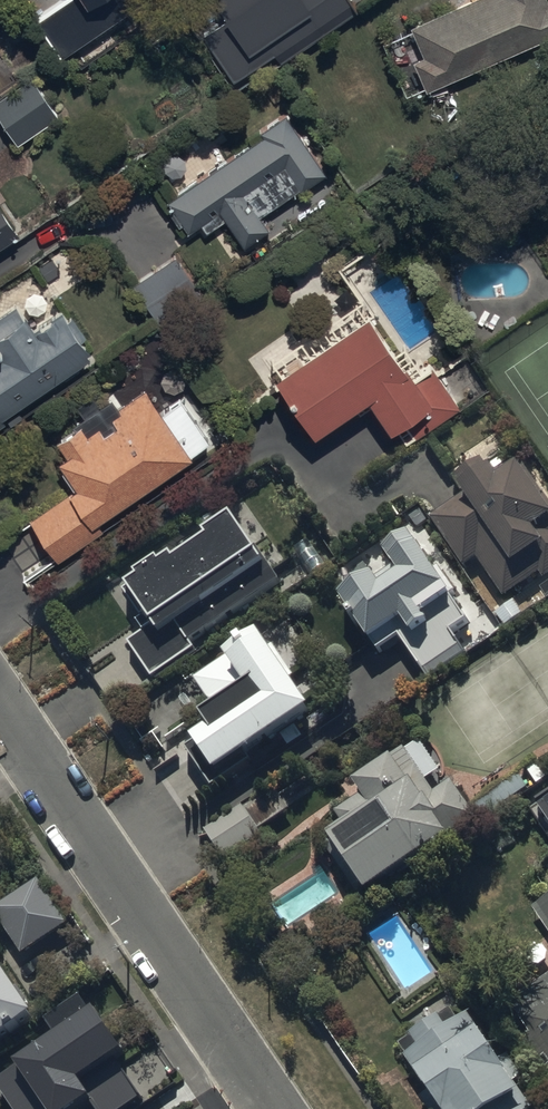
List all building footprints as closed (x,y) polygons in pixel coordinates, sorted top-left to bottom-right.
[(63,68),(148,12),(140,0),(74,0),(35,26),(63,68)] [(206,1),(228,33),(208,46),(238,91),(358,11),(351,0),(207,0),(206,1)] [(426,64),(415,69),(428,99),(547,46),(547,6),(545,0),(493,0),(414,35),(426,64)] [(23,149),(61,124),(35,86),(0,109),(0,115),(23,149)] [(328,178),(314,157),(291,121),(164,205),(188,240),(223,217),(237,238),(249,256),(276,238),(264,221),(328,178)] [(4,257),(23,244),(0,210),(0,260),(4,257)] [(128,282),(158,327),(201,299),(171,253),(128,282)] [(104,371),(68,317),(41,335),(23,307),(0,322),(0,439),(104,371)] [(432,372),(412,385),(371,322),(277,384),(321,451),(376,415),(398,448),(412,438),(419,449),(463,419),(432,372)] [(196,468),(194,464),(216,449),(182,397),(159,412),(149,397),(55,459),(78,493),(26,527),(56,572),(118,531),(113,523),(196,468)] [(508,608),(547,582),(547,506),(523,468),(496,486),(483,465),(454,484),(468,505),(448,518),(434,527),(469,580),(483,570),(508,608)] [(199,664),(194,657),(286,596),(239,525),(126,599),(147,631),(124,646),(155,693),(199,664)] [(469,637),(457,619),(463,616),(420,551),(410,535),(381,554),(391,570),(339,604),(382,669),(405,653),(429,690),(468,665),(455,646),(469,637)] [(190,751),(223,800),(321,736),(288,686),(258,641),(193,684),(223,729),(190,751)] [(456,790),(434,804),(407,764),(359,796),(365,806),(339,823),(349,838),(331,849),(378,920),(464,864),(454,849),(482,830),(456,790)] [(534,798),(547,819),(547,789),(534,798)] [(208,841),(229,872),(267,847),(246,815),(208,841)] [(29,967),(73,938),(40,888),(0,914),(0,924),(29,967)] [(534,912),(547,932),(547,903),(534,912)] [(41,1034),(0,972),(0,1061),(41,1034)] [(517,1017),(547,1063),(547,997),(517,1017)] [(447,1019),(396,1053),(434,1108),(527,1108),(461,1010),(447,1019)] [(99,1016),(0,1081),(0,1098),(7,1108),(127,1108),(151,1093),(99,1016)]
